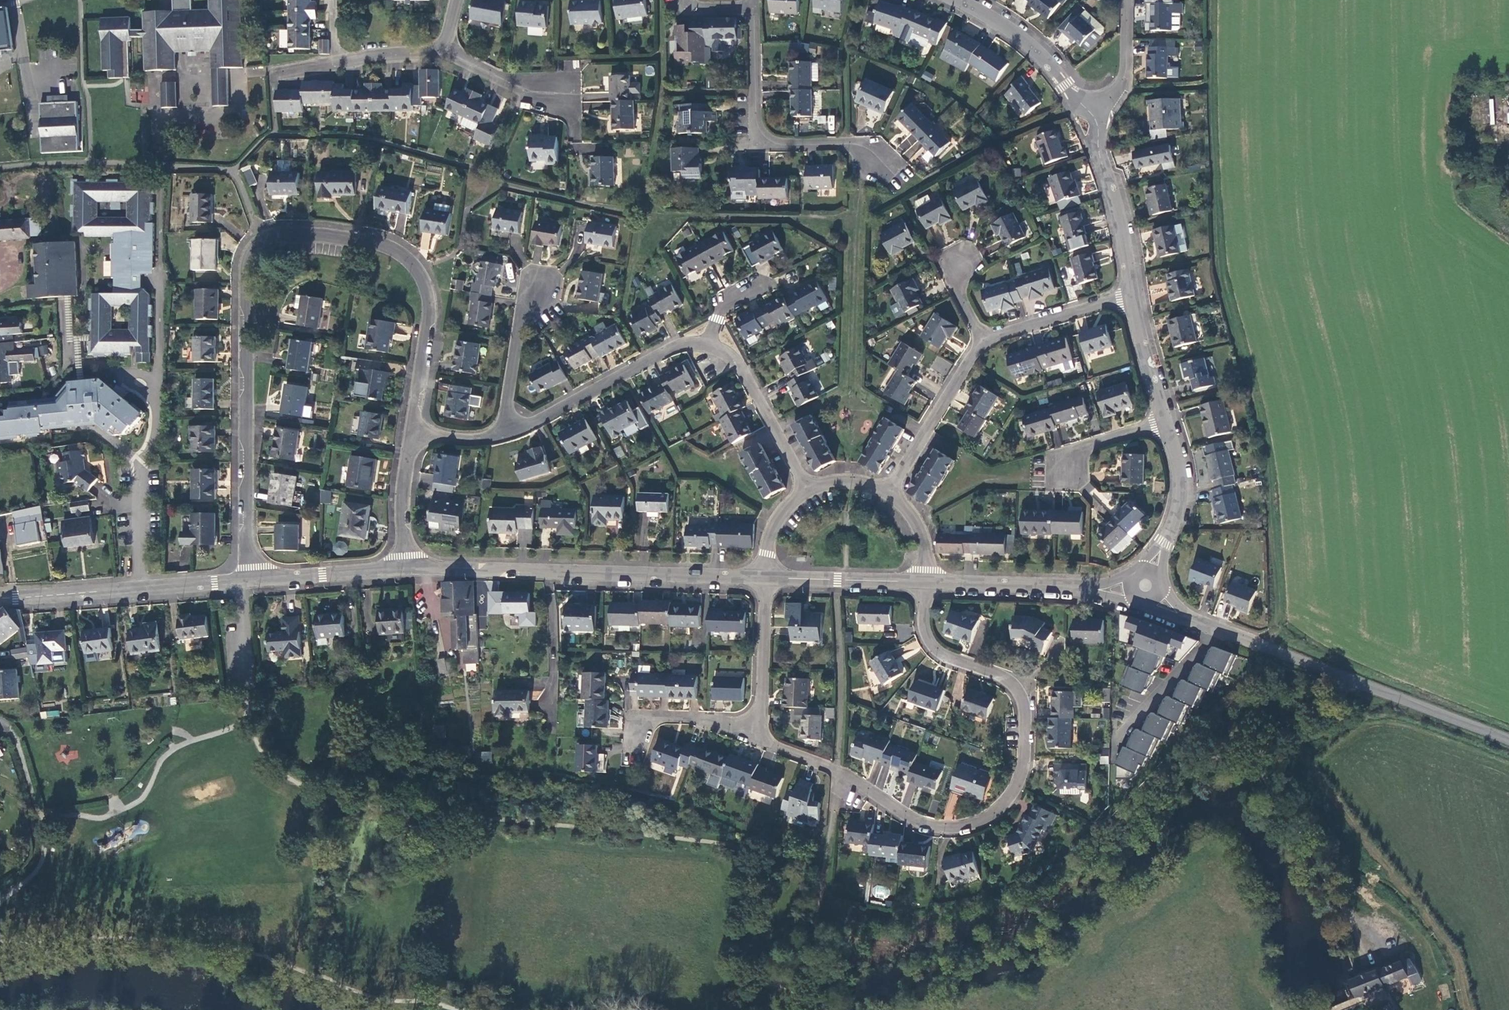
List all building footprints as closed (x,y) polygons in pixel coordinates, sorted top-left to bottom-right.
[(171,10),(166,18),(156,11),(142,11),(143,29),(143,36),(145,70),(175,69),(174,51),(210,50),(211,68),(227,67),(241,67),(240,5),(242,5),(242,0),(209,0),(209,9),(193,9),(193,0),(171,0),(171,10)] [(308,0),(288,0),(288,48),(309,48),(309,18),(315,18),(315,1),(308,1),(308,0)] [(505,1),(497,0),(474,0),(471,20),(502,24),(505,1)] [(600,0),(597,0),(569,1),(570,24),(601,22),(600,0)] [(645,0),(614,0),(617,19),(648,15),(645,0)] [(769,10),(797,13),(798,0),(770,0),(769,10)] [(842,0),(814,0),(813,12),(821,13),(822,9),(840,11),(842,0)] [(899,29),(907,9),(898,6),(898,7),(879,0),(874,12),(867,9),(864,19),(873,23),(873,21),(891,28),(891,35),(897,37),(899,29)] [(1029,2),(1028,4),(1046,19),(1059,4),(1055,0),(1027,0),(1029,2)] [(530,5),(531,2),(520,1),(519,26),(547,28),(548,6),(537,5),(530,5)] [(1181,4),(1170,4),(1147,3),(1147,11),(1148,11),(1150,11),(1150,31),(1170,31),(1176,31),(1178,29),(1179,14),(1181,14),(1181,4)] [(936,21),(907,9),(899,29),(907,32),(904,40),(909,42),(926,48),(936,21)] [(1080,16),(1075,11),(1058,30),(1072,43),(1074,41),(1079,47),(1080,46),(1086,51),(1099,38),(1092,32),(1093,31),(1078,17),(1080,16)] [(143,36),(143,29),(131,29),(130,17),(101,18),(103,70),(109,70),(109,78),(130,77),(128,40),(131,40),(131,36),(143,36)] [(693,64),(705,64),(704,48),(704,18),(691,18),(691,31),(686,31),(686,24),(681,24),(677,26),(678,35),(683,35),(683,50),(685,50),(685,52),(681,52),(677,56),(677,64),(686,63),(686,61),(693,61),(693,64)] [(736,18),(704,18),(704,48),(708,48),(711,48),(711,51),(724,51),(724,44),(724,38),(730,38),(736,38),(736,18)] [(909,44),(909,42),(904,40),(907,32),(899,29),(897,37),(896,39),(909,44)] [(967,64),(979,47),(954,31),(942,50),(967,65),(967,64)] [(318,39),(318,53),(328,53),(328,39),(318,39)] [(1005,63),(979,47),(967,64),(994,81),(1005,63)] [(1173,57),(1173,48),(1150,48),(1147,48),(1147,54),(1146,54),(1146,78),(1165,78),(1166,57),(1173,57)] [(790,90),(810,90),(810,63),(789,63),(789,81),(788,81),(788,90),(790,90)] [(227,105),(227,67),(211,68),(212,105),(227,105)] [(301,89),(275,90),(275,111),(302,110),(302,102),(333,102),(333,110),(413,110),(413,105),(420,105),(420,96),(438,96),(438,69),(420,69),(420,88),(413,88),(413,84),(403,84),(403,90),(382,90),(381,84),(365,84),(365,90),(343,91),(343,84),(333,84),(333,81),(301,82),(301,89)] [(925,70),(921,77),(931,82),(934,75),(925,70)] [(612,100),(629,100),(628,75),(609,75),(610,101),(612,100)] [(1023,116),(1039,104),(1028,88),(1029,87),(1021,76),(1013,85),(1014,87),(1004,95),(1009,103),(1012,101),(1023,116)] [(885,108),(893,91),(867,79),(860,95),(876,102),(875,104),(885,108)] [(176,82),(161,82),(161,107),(176,106),(176,82)] [(475,137),(491,144),(497,131),(500,125),(493,121),(498,108),(479,99),(482,94),(467,87),(464,92),(455,88),(446,108),(481,124),(475,137)] [(810,117),(810,90),(790,90),(790,117),(810,117)] [(634,129),(633,100),(629,100),(612,100),(613,129),(634,129)] [(1178,117),(1177,101),(1147,102),(1147,106),(1153,106),(1153,121),(1152,121),(1152,131),(1151,132),(1152,143),(1165,140),(1165,132),(1174,131),(1183,129),(1183,124),(1180,124),(1180,117),(1178,117)] [(77,102),(39,103),(41,139),(42,154),(79,152),(77,102)] [(917,139),(932,125),(912,104),(897,118),(917,139)] [(708,112),(708,105),(680,105),(680,121),(677,121),(677,133),(705,133),(706,121),(716,121),(716,112),(708,112)] [(949,143),(932,125),(917,139),(934,157),(949,143)] [(1062,148),(1056,130),(1036,137),(1045,165),(1067,157),(1064,148),(1062,148)] [(557,162),(556,136),(529,136),(529,159),(546,158),(546,163),(557,162)] [(696,158),(696,148),(671,148),(671,171),(681,171),(681,178),(699,178),(699,164),(696,164),(696,161),(699,161),(699,158),(696,158)] [(1174,169),(1169,148),(1133,155),(1136,170),(1161,165),(1163,172),(1174,169)] [(613,184),(612,157),(592,157),(592,168),(592,173),(590,173),(590,185),(613,184)] [(248,187),(257,184),(250,165),(242,168),(248,187)] [(745,195),(758,195),(758,179),(758,170),(746,170),(739,170),(739,167),(730,167),(730,191),(745,191),(745,195)] [(832,191),(832,167),(805,167),(805,191),(832,191)] [(1072,181),(1069,172),(1049,179),(1057,203),(1059,211),(1080,205),(1078,197),(1079,197),(1076,186),(1074,186),(1072,181)] [(301,195),(301,173),(272,173),(272,195),(301,195)] [(357,194),(356,173),(320,174),(321,198),(334,198),(333,194),(357,194)] [(98,179),(86,179),(86,181),(77,181),(77,179),(71,179),(71,194),(78,194),(78,200),(73,200),(73,205),(71,205),(71,216),(73,216),(73,231),(85,231),(85,235),(115,235),(115,243),(112,243),(112,277),(115,277),(114,293),(92,293),(92,298),(90,298),(89,310),(91,310),(91,319),(89,319),(89,330),(91,330),(91,341),(89,341),(89,354),(94,354),(94,356),(106,356),(106,354),(114,354),(114,356),(126,356),(126,354),(131,354),(131,346),(136,346),(136,362),(149,362),(150,337),(152,337),(152,325),(150,325),(150,316),(152,316),(152,305),(150,305),(150,294),(144,288),(141,288),(141,272),(143,270),(147,274),(154,267),(151,265),(153,263),(154,223),(152,223),(152,214),(154,214),(154,202),(152,202),(152,193),(154,193),(154,187),(139,187),(139,191),(133,191),(133,179),(127,179),(127,181),(118,181),(118,179),(107,179),(107,181),(98,181),(98,179)] [(758,195),(758,199),(787,199),(787,179),(758,179),(758,195)] [(989,201),(978,179),(954,192),(964,210),(978,202),(977,200),(980,199),(983,205),(989,201)] [(1173,212),(1167,186),(1148,190),(1150,201),(1153,216),(1173,212)] [(381,187),(377,208),(408,215),(413,193),(381,187)] [(212,222),(212,194),(192,194),(192,222),(212,222)] [(931,203),(928,196),(916,203),(919,210),(918,210),(927,229),(940,222),(939,220),(941,219),(944,225),(952,220),(941,198),(931,203)] [(426,209),(423,232),(449,235),(452,213),(450,213),(451,205),(436,203),(435,210),(426,209)] [(520,233),(523,213),(498,209),(494,236),(509,238),(510,232),(520,233)] [(1086,236),(1079,213),(1061,219),(1067,242),(1086,236)] [(1026,238),(1014,215),(991,227),(995,235),(1002,231),(1003,234),(1000,235),(1006,248),(1026,238)] [(0,221),(0,240),(30,237),(30,236),(28,220),(28,219),(0,221)] [(39,219),(28,220),(30,236),(40,235),(39,219)] [(559,245),(562,225),(537,221),(533,245),(543,246),(544,243),(559,245)] [(614,247),(617,225),(590,221),(585,250),(603,252),(604,245),(614,247)] [(915,242),(906,223),(881,236),(890,254),(892,253),(893,256),(901,252),(900,249),(903,248),(915,242)] [(1188,252),(1182,226),(1154,233),(1160,258),(1188,252)] [(763,236),(763,237),(750,244),(761,264),(769,260),(768,258),(774,255),(784,250),(773,230),(763,236)] [(723,231),(701,243),(712,264),(719,260),(719,259),(734,250),(723,231)] [(216,269),(216,238),(193,238),(193,269),(216,269)] [(29,298),(78,294),(75,242),(35,244),(38,284),(27,285),(29,298)] [(712,264),(701,243),(677,256),(688,276),(704,267),(704,268),(712,264)] [(534,245),(532,262),(540,263),(542,246),(534,245)] [(1093,263),(1091,254),(1071,260),(1078,285),(1096,280),(1092,264),(1093,263)] [(469,292),(489,295),(490,285),(493,286),(494,276),(497,274),(499,264),(495,263),(497,257),(484,255),(483,262),(479,261),(478,273),(476,275),(474,283),(471,282),(469,292)] [(1016,282),(1021,299),(1029,297),(1030,301),(1042,297),(1041,294),(1045,293),(1054,290),(1048,269),(1023,276),(1023,277),(1015,280),(1016,282)] [(600,302),(604,274),(583,271),(581,280),(585,280),(585,284),(581,286),(579,299),(600,302)] [(1195,297),(1189,271),(1168,276),(1170,283),(1171,289),(1169,290),(1171,302),(1195,297)] [(915,291),(919,289),(913,279),(890,291),(903,314),(921,304),(916,294),(915,291)] [(818,281),(808,286),(802,289),(801,288),(794,292),(805,311),(817,305),(818,305),(828,300),(818,281)] [(1013,304),(1022,301),(1021,299),(1016,282),(1007,285),(1007,284),(982,291),(988,312),(1002,308),(1005,307),(1006,311),(1015,309),(1013,304)] [(653,304),(659,315),(669,309),(670,311),(683,304),(671,284),(655,293),(656,295),(650,298),(653,304)] [(218,319),(218,289),(197,289),(196,318),(218,319)] [(488,302),(489,295),(469,292),(468,301),(470,301),(467,324),(487,327),(491,302),(488,302)] [(319,328),(325,298),(305,295),(304,299),(300,298),(299,307),(303,308),(300,325),(319,328)] [(778,325),(796,316),(785,297),(775,303),(769,306),(768,305),(761,308),(770,325),(776,321),(778,325)] [(645,307),(629,316),(640,336),(656,327),(655,325),(662,321),(659,315),(653,304),(646,308),(645,307)] [(763,328),(770,325),(761,308),(749,315),(748,313),(736,319),(747,339),(764,330),(763,328)] [(952,335),(957,328),(934,314),(921,336),(940,347),(947,336),(949,333),(952,335)] [(1196,343),(1190,317),(1168,322),(1175,348),(1196,343)] [(7,348),(8,349),(13,349),(11,334),(23,333),(21,322),(7,323),(6,318),(0,320),(0,348),(7,348)] [(394,334),(396,322),(372,318),(369,336),(371,336),(369,349),(389,352),(392,334),(394,334)] [(594,327),(598,335),(607,330),(603,322),(594,327)] [(598,335),(592,338),(600,354),(602,357),(627,343),(617,324),(607,330),(598,335)] [(1112,346),(1106,326),(1079,333),(1085,353),(1112,346)] [(215,361),(215,336),(194,336),(194,361),(215,361)] [(592,338),(591,336),(587,338),(566,350),(576,369),(593,360),(593,359),(600,354),(592,338)] [(309,371),(314,341),(293,338),(288,367),(309,371)] [(1035,347),(1041,368),(1071,360),(1065,338),(1035,346),(1035,347)] [(475,373),(479,343),(457,340),(452,369),(475,373)] [(898,370),(907,376),(914,364),(916,361),(918,362),(923,355),(902,342),(889,364),(898,370)] [(34,359),(32,347),(13,349),(8,349),(9,362),(34,359)] [(805,374),(810,371),(806,365),(808,364),(799,347),(779,358),(788,375),(790,374),(794,380),(805,374)] [(1013,379),(1042,370),(1041,368),(1035,347),(1007,356),(1013,379)] [(8,349),(7,348),(0,348),(0,367),(9,366),(9,362),(8,349)] [(826,353),(813,358),(816,365),(829,360),(826,353)] [(930,368),(946,376),(952,363),(937,355),(930,368)] [(370,366),(371,360),(360,358),(358,367),(363,368),(361,382),(365,383),(362,396),(372,398),(372,399),(378,400),(378,399),(382,399),(384,386),(388,387),(390,372),(374,369),(374,367),(370,366)] [(378,368),(379,361),(371,360),(370,366),(374,367),(378,368)] [(554,385),(568,377),(558,360),(551,363),(550,361),(529,373),(539,391),(547,387),(553,384),(554,385)] [(1209,379),(1205,360),(1181,366),(1184,380),(1190,379),(1193,392),(1215,386),(1213,378),(1209,379)] [(662,380),(669,392),(675,389),(677,393),(694,384),(684,364),(674,370),(668,374),(667,372),(660,376),(662,380)] [(11,381),(9,366),(0,367),(0,383),(11,381)] [(909,393),(916,381),(907,376),(898,370),(885,393),(905,405),(910,398),(907,396),(909,393)] [(799,407),(806,403),(819,396),(810,380),(808,381),(805,374),(794,380),(788,383),(794,394),(793,395),(799,407)] [(214,409),(214,379),(194,379),(194,409),(214,409)] [(664,401),(671,397),(669,392),(662,380),(654,384),(655,386),(640,394),(650,414),(666,405),(664,401)] [(19,436),(19,434),(28,433),(28,435),(39,434),(39,432),(44,431),(44,428),(59,427),(59,424),(68,424),(68,426),(80,425),(80,423),(89,422),(89,424),(98,423),(113,435),(126,434),(144,413),(134,404),(132,406),(121,397),(125,393),(118,387),(114,392),(101,382),(71,385),(57,399),(10,403),(11,411),(7,412),(7,418),(1,418),(0,418),(0,438),(19,436)] [(303,417),(308,387),(288,384),(283,413),(303,417)] [(450,384),(445,416),(466,420),(471,395),(469,395),(471,388),(450,384)] [(741,409),(745,406),(741,399),(740,400),(736,394),(731,384),(711,394),(717,405),(718,404),(722,412),(725,417),(741,409)] [(1132,405),(1126,384),(1097,392),(1104,417),(1115,414),(1115,411),(1132,405)] [(969,410),(984,419),(992,406),(996,408),(1002,399),(979,385),(965,408),(969,410)] [(1050,409),(1054,425),(1079,417),(1087,414),(1082,398),(1074,400),(1073,399),(1049,407),(1050,409)] [(600,411),(614,437),(623,433),(621,429),(639,420),(628,400),(610,409),(609,406),(600,411)] [(1230,433),(1222,401),(1200,406),(1208,439),(1230,433)] [(885,411),(891,413),(894,407),(888,405),(885,411)] [(744,416),(741,409),(725,417),(721,419),(727,431),(726,432),(733,443),(752,433),(746,423),(743,417),(744,416)] [(1028,437),(1055,428),(1054,425),(1050,409),(1022,418),(1028,437)] [(974,438),(985,420),(984,419),(969,410),(958,427),(974,438)] [(379,438),(383,415),(364,412),(360,435),(379,438)] [(725,417),(722,412),(714,416),(717,421),(721,419),(725,417)] [(817,471),(836,461),(826,443),(826,442),(813,417),(794,427),(804,446),(807,444),(811,450),(806,452),(817,471)] [(598,438),(587,418),(561,432),(571,452),(598,438)] [(879,474),(890,456),(886,453),(889,447),(893,450),(904,431),(886,420),(870,444),(871,445),(860,463),(879,474)] [(216,451),(215,427),(191,427),(191,451),(216,451)] [(294,461),(299,433),(278,429),(273,457),(294,461)] [(1203,457),(1205,457),(1225,452),(1232,450),(1231,441),(1201,448),(1203,457)] [(517,462),(522,479),(550,471),(545,454),(544,454),(542,445),(529,449),(532,457),(517,462)] [(620,445),(613,448),(618,458),(625,455),(620,445)] [(786,488),(776,469),(771,472),(768,466),(771,464),(761,445),(742,455),(756,480),(757,479),(767,498),(786,488)] [(85,458),(84,449),(63,452),(64,461),(57,462),(59,473),(62,473),(63,483),(74,481),(87,491),(97,478),(84,468),(83,459),(85,458)] [(909,492),(927,503),(938,485),(939,486),(954,461),(936,450),(925,468),(929,470),(925,476),(920,473),(909,492)] [(456,477),(460,456),(430,451),(428,466),(435,467),(431,488),(434,488),(450,491),(454,492),(455,485),(457,485),(458,478),(456,477)] [(1231,486),(1234,485),(1232,477),(1233,476),(1229,460),(1227,460),(1225,452),(1205,457),(1209,472),(1208,473),(1210,482),(1213,481),(1215,490),(1231,486)] [(1142,483),(1143,454),(1122,454),(1121,483),(1142,483)] [(371,490),(376,460),(351,456),(347,486),(371,490)] [(216,498),(215,470),(194,470),(194,498),(216,498)] [(291,507),(296,477),(274,473),(269,504),(291,507)] [(570,482),(576,478),(573,473),(567,477),(570,482)] [(483,488),(490,488),(491,478),(484,477),(483,488)] [(1155,483),(1155,492),(1163,492),(1163,483),(1155,483)] [(1233,494),(1231,486),(1215,490),(1214,490),(1216,499),(1213,500),(1215,508),(1216,508),(1221,525),(1240,520),(1238,511),(1239,511),(1235,494),(1233,494)] [(449,499),(450,491),(434,488),(433,497),(449,499)] [(329,503),(331,490),(321,489),(321,501),(329,503)] [(669,513),(669,494),(640,493),(639,512),(648,512),(648,517),(659,518),(659,512),(669,513)] [(624,519),(625,497),(595,495),(594,524),(605,525),(605,519),(624,519)] [(447,510),(449,499),(433,497),(431,508),(447,510)] [(88,509),(87,499),(69,502),(71,512),(74,511),(80,510),(88,509)] [(465,502),(449,499),(447,510),(431,508),(429,520),(431,520),(430,527),(439,528),(439,529),(450,531),(451,527),(460,528),(465,502)] [(1113,518),(1131,537),(1142,526),(1137,520),(1144,514),(1131,500),(1113,518)] [(366,538),(370,506),(345,503),(341,535),(366,538)] [(517,532),(534,533),(534,527),(534,509),(527,509),(527,506),(517,506),(517,509),(491,508),(490,528),(507,529),(506,532),(517,532)] [(41,508),(12,513),(14,525),(13,525),(17,546),(40,541),(36,520),(38,520),(42,541),(48,540),(47,534),(46,526),(46,523),(45,521),(45,516),(44,514),(43,512),(41,508)] [(577,528),(577,509),(542,508),(542,527),(559,527),(564,527),(564,534),(574,534),(574,528),(577,528)] [(1051,534),(1051,511),(1022,510),(1021,531),(1039,531),(1039,534),(1051,534)] [(1081,512),(1051,511),(1051,534),(1081,534),(1081,512)] [(182,544),(217,543),(217,525),(215,525),(214,514),(193,514),(193,517),(182,517),(182,544)] [(90,517),(81,519),(76,519),(63,521),(66,547),(92,544),(90,517)] [(1115,555),(1132,538),(1131,537),(1113,518),(1096,535),(1115,555)] [(718,542),(718,522),(711,521),(710,524),(699,524),(699,526),(687,525),(686,544),(710,545),(710,541),(718,542)] [(753,546),(754,523),(735,522),(718,521),(718,522),(718,542),(718,545),(753,546)] [(297,551),(297,525),(276,524),(276,551),(297,551)] [(971,553),(971,554),(1005,555),(1005,553),(1005,541),(1005,533),(991,533),(991,527),(979,526),(979,533),(971,533),(971,534),(971,553)] [(936,547),(936,553),(963,554),(963,553),(971,553),(971,534),(936,533),(936,547)] [(346,555),(347,541),(333,541),(332,554),(346,555)] [(1013,553),(1014,541),(1005,541),(1005,553),(1013,553)] [(1213,588),(1221,568),(1196,559),(1187,581),(1196,584),(1197,580),(1201,581),(1200,583),(1213,588)] [(472,598),(472,582),(442,583),(442,599),(472,598)] [(1247,615),(1255,593),(1231,583),(1223,603),(1236,608),(1237,606),(1241,607),(1239,612),(1247,615)] [(530,613),(529,593),(504,593),(504,613),(530,613)] [(472,613),(472,598),(442,599),(442,616),(452,615),(472,615),(472,613)] [(221,608),(220,599),(212,600),(213,609),(221,608)] [(671,602),(641,601),(640,604),(640,622),(670,623),(670,604),(671,602)] [(640,622),(640,604),(611,603),(610,624),(640,625),(640,622)] [(791,634),(820,635),(820,615),(803,614),(804,604),(786,603),(785,619),(791,619),(791,634)] [(700,605),(670,604),(670,623),(670,626),(699,627),(700,605)] [(595,630),(596,606),(566,605),(565,629),(595,630)] [(888,625),(888,606),(857,605),(856,624),(888,625)] [(4,608),(0,611),(0,642),(19,628),(23,625),(20,607),(5,608),(4,608)] [(715,631),(716,608),(708,608),(707,631),(715,631)] [(716,608),(715,631),(745,632),(745,612),(723,611),(723,609),(716,608)] [(378,616),(380,633),(404,631),(401,609),(385,610),(385,609),(377,610),(378,616)] [(969,641),(977,621),(949,611),(942,632),(969,641)] [(345,635),(343,613),(316,615),(319,644),(328,643),(328,636),(345,635)] [(476,613),(472,613),(472,615),(452,615),(452,619),(465,619),(465,622),(476,622),(476,613)] [(1178,662),(1197,641),(1136,619),(1118,614),(1117,642),(1135,646),(1163,657),(1178,662)] [(179,620),(182,639),(209,635),(206,616),(191,618),(191,615),(180,617),(180,620),(179,620)] [(301,655),(298,615),(282,617),(283,632),(267,633),(268,650),(284,649),(285,656),(301,655)] [(1023,638),(1030,618),(1011,618),(1011,637),(1019,637),(1023,638)] [(1031,618),(1030,618),(1023,638),(1026,639),(1032,641),(1029,647),(1041,653),(1050,633),(1040,628),(1042,623),(1031,618)] [(478,663),(476,622),(465,622),(465,619),(452,619),(453,649),(462,649),(463,663),(478,663)] [(1102,643),(1102,621),(1072,620),(1072,643),(1102,643)] [(132,654),(160,651),(157,624),(145,625),(146,629),(129,631),(132,654)] [(111,651),(109,629),(82,632),(85,654),(111,651)] [(67,662),(64,632),(36,634),(38,664),(67,662)] [(843,635),(843,643),(850,643),(851,635),(843,635)] [(1163,657),(1135,646),(1135,647),(1128,666),(1151,675),(1155,670),(1154,669),(1156,663),(1160,664),(1163,657)] [(1203,656),(1200,664),(1220,673),(1227,676),(1236,655),(1213,646),(1209,651),(1210,652),(1207,658),(1203,656)] [(10,659),(29,658),(28,650),(9,651),(10,659)] [(901,674),(887,652),(869,663),(883,685),(901,674)] [(446,671),(444,657),(435,659),(438,672),(446,671)] [(448,674),(454,673),(451,659),(445,660),(448,674)] [(1188,673),(1185,681),(1205,689),(1211,692),(1220,673),(1200,664),(1197,663),(1193,667),(1194,668),(1192,675),(1188,673)] [(1128,666),(1126,666),(1118,686),(1141,694),(1145,689),(1144,689),(1147,682),(1150,683),(1153,676),(1151,675),(1128,666)] [(0,669),(0,698),(19,697),(18,681),(20,681),(20,674),(17,674),(17,668),(0,669)] [(586,700),(604,700),(605,673),(578,672),(576,699),(586,700)] [(668,697),(668,675),(639,674),(630,674),(630,693),(638,693),(638,695),(668,697)] [(697,676),(668,675),(668,697),(668,698),(696,699),(697,676)] [(742,700),(744,678),(713,677),(712,699),(742,700)] [(795,708),(806,708),(806,679),(786,679),(785,695),(783,694),(782,708),(795,708)] [(1190,706),(1196,709),(1205,689),(1185,681),(1182,679),(1178,684),(1179,685),(1176,691),(1173,689),(1170,697),(1190,706)] [(934,711),(941,691),(914,681),(907,701),(934,711)] [(965,713),(973,691),(966,689),(958,710),(965,713)] [(1108,703),(1108,689),(1100,690),(1099,703),(1108,703)] [(527,691),(494,691),(495,712),(496,712),(496,716),(508,716),(508,712),(528,712),(527,691)] [(977,693),(973,691),(965,713),(976,716),(983,719),(990,699),(976,694),(977,693)] [(1069,718),(1071,718),(1072,692),(1051,692),(1051,718),(1069,718)] [(1181,725),(1190,706),(1170,697),(1167,696),(1163,700),(1164,701),(1161,708),(1158,706),(1154,714),(1174,722),(1181,725)] [(607,710),(607,701),(604,700),(586,700),(585,727),(606,728),(607,726),(609,726),(610,710),(607,710)] [(806,708),(795,708),(794,715),(801,715),(821,716),(821,709),(806,708)] [(58,710),(40,712),(40,719),(59,716),(58,710)] [(1166,742),(1174,722),(1154,714),(1152,712),(1148,717),(1149,718),(1146,724),(1142,722),(1139,730),(1159,739),(1166,742)] [(820,741),(821,716),(801,715),(801,740),(820,741)] [(1068,748),(1069,718),(1051,718),(1048,718),(1048,748),(1068,748)] [(1151,758),(1159,739),(1139,730),(1136,729),(1132,733),(1134,734),(1131,741),(1127,739),(1124,747),(1126,748),(1148,757),(1151,758)] [(886,744),(887,741),(868,734),(866,740),(854,736),(848,754),(862,759),(861,761),(868,763),(870,758),(880,762),(886,744)] [(688,764),(694,747),(685,744),(683,749),(658,739),(650,761),(676,770),(678,765),(687,768),(688,764)] [(595,753),(595,745),(577,744),(576,771),(602,772),(603,754),(595,753)] [(914,755),(886,744),(880,762),(879,764),(887,767),(888,764),(897,766),(896,770),(907,774),(911,762),(914,755)] [(468,745),(461,746),(464,759),(470,757),(468,745)] [(78,760),(78,747),(57,747),(57,760),(78,760)] [(703,750),(694,747),(688,764),(696,767),(696,768),(721,777),(721,776),(728,758),(703,749),(703,750)] [(1148,757),(1126,748),(1124,753),(1116,753),(1116,779),(1130,780),(1136,774),(1140,765),(1144,766),(1148,757)] [(480,762),(492,762),(492,751),(480,751),(480,762)] [(757,765),(729,754),(728,758),(721,776),(721,777),(718,784),(732,789),(735,788),(737,782),(750,786),(757,766),(757,765)] [(939,772),(911,762),(907,774),(904,781),(920,787),(921,785),(932,789),(939,772)] [(1085,764),(1057,763),(1056,771),(1054,773),(1055,774),(1053,777),(1052,784),(1055,786),(1058,786),(1058,794),(1077,795),(1077,790),(1084,791),(1085,764)] [(765,769),(757,766),(750,786),(749,788),(774,798),(781,778),(764,772),(765,769)] [(979,799),(986,776),(958,766),(948,792),(957,795),(960,789),(969,792),(968,795),(979,799)] [(796,785),(785,815),(807,823),(807,821),(817,822),(819,804),(813,803),(814,794),(811,794),(811,790),(810,790),(812,785),(799,780),(797,785),(796,785)] [(909,783),(900,803),(908,807),(917,787),(909,783)] [(1023,816),(1014,835),(1005,838),(1011,858),(1022,855),(1020,849),(1033,845),(1040,831),(1045,833),(1053,817),(1032,806),(1026,818),(1023,816)] [(871,835),(872,825),(847,822),(844,842),(861,844),(860,854),(869,855),(871,835)] [(888,836),(871,835),(869,855),(898,858),(900,842),(900,835),(888,834),(888,836)] [(928,846),(900,842),(898,858),(897,864),(925,867),(928,846)] [(1033,845),(1020,849),(1022,855),(1030,852),(1033,845)] [(946,884),(976,878),(972,856),(956,858),(955,857),(942,859),(946,884)] [(1344,982),(1350,998),(1411,976),(1405,959),(1404,959),(1376,970),(1354,978),(1344,982)]
